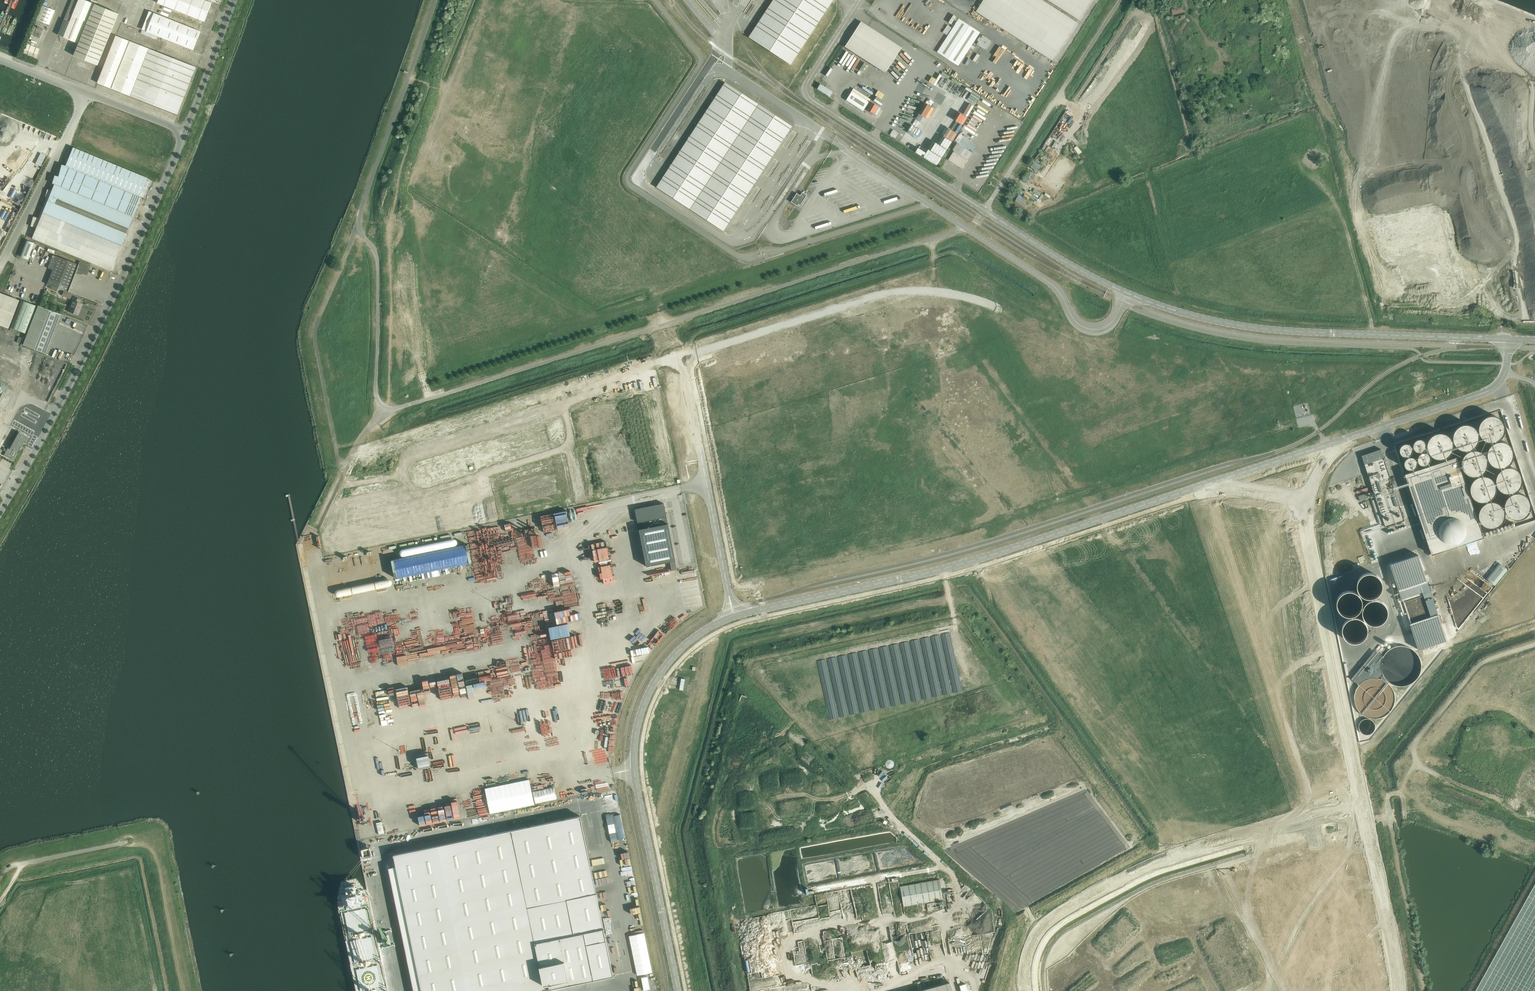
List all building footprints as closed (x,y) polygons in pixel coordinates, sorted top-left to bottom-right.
[(59,33),(58,35),(64,37),(64,38),(79,44),(74,55),(98,65),(118,14),(110,10),(99,6),(85,0),(78,0),(77,0),(72,0),(63,23),(62,23),(59,31),(59,33)] [(204,0),(159,0),(158,3),(204,21),(211,3),(204,0)] [(748,37),(790,65),(833,0),(773,0),(748,37)] [(1042,0),(984,0),(976,12),(1053,61),(1077,22),(1042,0)] [(1079,20),(1092,0),(1048,0),(1079,20)] [(36,20),(49,25),(54,11),(42,6),(36,20)] [(146,32),(150,33),(193,50),(200,31),(154,13),(146,32)] [(959,19),(937,52),(958,66),(980,33),(971,27),(959,19)] [(861,22),(853,33),(845,47),(885,73),(901,48),(861,22)] [(39,38),(42,29),(37,27),(33,36),(39,38)] [(983,34),(979,40),(980,41),(978,44),(986,49),(992,40),(983,34)] [(118,91),(136,44),(131,42),(116,36),(97,83),(118,91)] [(35,59),(39,49),(27,44),(23,54),(35,59)] [(137,99),(156,52),(149,49),(136,44),(118,91),(137,99)] [(1000,45),(994,57),(997,59),(1000,53),(1004,55),(1007,49),(1000,45)] [(137,99),(157,107),(176,59),(156,52),(137,99)] [(157,107),(177,114),(196,67),(176,59),(157,107)] [(943,89),(949,79),(942,74),(935,84),(943,89)] [(997,92),(1005,77),(999,74),(991,89),(997,92)] [(725,83),(656,187),(723,231),(792,126),(725,83)] [(817,89),(829,97),(833,92),(820,84),(817,89)] [(846,100),(863,111),(869,102),(852,91),(846,100)] [(921,113),(925,115),(931,104),(927,102),(921,113)] [(965,114),(970,116),(976,106),(971,103),(965,114)] [(873,106),(871,111),(879,115),(881,111),(873,106)] [(957,141),(969,115),(955,109),(947,125),(952,127),(948,136),(938,131),(934,140),(938,141),(934,150),(920,143),(916,152),(941,164),(953,139),(957,141)] [(1015,109),(1012,113),(1021,118),(1023,114),(1015,109)] [(920,113),(910,129),(915,132),(925,116),(920,113)] [(895,138),(898,133),(893,130),(890,135),(895,138)] [(54,184),(51,191),(47,190),(45,198),(47,198),(44,204),(41,212),(38,218),(33,217),(30,226),(36,228),(32,238),(110,271),(121,245),(133,217),(141,197),(139,197),(147,178),(73,148),(65,166),(61,165),(58,177),(54,175),(52,183),(54,184)] [(40,167),(46,156),(40,153),(35,164),(40,167)] [(1042,165),(1033,160),(1030,166),(1038,171),(1042,165)] [(1035,176),(1029,172),(1022,181),(1029,186),(1035,176)] [(801,206),(809,194),(804,191),(802,194),(798,192),(796,195),(792,201),(801,206)] [(20,256),(27,259),(34,243),(27,240),(20,256)] [(53,255),(48,268),(52,270),(47,284),(67,292),(75,273),(82,275),(82,274),(87,276),(91,266),(79,261),(78,265),(53,255)] [(69,312),(74,314),(74,313),(77,315),(80,308),(81,308),(82,304),(80,303),(81,300),(73,297),(70,304),(72,305),(69,312)] [(10,329),(24,334),(35,307),(21,301),(10,329)] [(38,306),(23,345),(45,353),(60,314),(38,306)] [(1496,417),(1491,417),(1487,417),(1483,420),(1480,423),(1479,427),(1479,431),(1480,435),(1483,438),(1486,441),(1490,442),(1494,442),(1497,440),(1500,438),(1503,435),(1504,431),(1504,427),(1502,423),(1499,420),(1496,417)] [(4,455),(13,460),(24,440),(26,441),(28,438),(25,436),(27,433),(30,435),(36,425),(26,419),(20,429),(21,430),(10,449),(8,448),(4,455)] [(1470,426),(1465,425),(1461,426),(1457,428),(1455,431),(1453,435),(1453,440),(1454,444),(1457,447),(1460,449),(1464,450),(1468,450),(1471,449),(1475,446),(1477,443),(1478,439),(1478,435),(1476,431),(1474,428),(1470,426)] [(1444,434),(1439,433),(1435,434),(1431,436),(1428,440),(1427,444),(1427,448),(1428,452),(1431,455),(1434,457),(1438,458),(1442,458),(1445,457),(1448,455),(1451,451),(1452,448),(1452,444),(1450,440),(1447,436),(1444,434)] [(1420,439),(1418,439),(1416,440),(1414,442),(1413,444),(1413,446),(1413,448),(1415,450),(1416,451),(1418,452),(1420,452),(1422,451),(1424,450),(1425,449),(1426,447),(1426,444),(1425,442),(1424,441),(1422,440),(1420,439)] [(1504,442),(1500,441),(1496,442),(1492,444),(1489,448),(1488,452),(1488,456),(1489,460),(1491,463),(1495,465),(1498,466),(1502,466),(1506,465),(1509,463),(1511,459),(1513,456),(1512,452),(1511,448),(1508,444),(1504,442)] [(1407,443),(1404,444),(1402,444),(1401,446),(1400,448),(1400,450),(1400,452),(1401,454),(1403,455),(1405,456),(1407,456),(1409,456),(1411,454),(1412,453),(1413,451),(1413,449),(1412,447),(1411,445),(1409,444),(1407,443)] [(1381,449),(1362,456),(1385,527),(1405,520),(1381,449)] [(1479,450),(1475,450),(1471,450),(1467,453),(1464,456),(1463,460),(1463,464),(1464,468),(1466,471),(1469,473),(1473,475),(1477,475),(1481,473),(1484,471),(1486,468),(1487,464),(1487,460),(1486,456),(1483,453),(1479,450)] [(1425,452),(1423,452),(1421,453),(1419,455),(1418,457),(1418,459),(1419,461),(1420,463),(1421,464),(1423,465),(1425,465),(1427,464),(1429,463),(1430,461),(1431,459),(1431,457),(1430,455),(1429,454),(1427,452),(1425,452)] [(1411,457),(1409,457),(1407,458),(1405,459),(1404,461),(1404,463),(1404,466),(1406,467),(1407,469),(1409,470),(1411,470),(1413,469),(1415,468),(1416,466),(1417,464),(1417,462),(1416,460),(1415,458),(1413,457),(1411,457)] [(1456,457),(1405,474),(1432,555),(1483,537),(1456,457)] [(1513,468),(1508,467),(1504,468),(1500,470),(1497,474),(1496,478),(1496,482),(1497,486),(1500,489),(1503,491),(1507,492),(1511,492),(1514,491),(1517,489),(1520,485),(1521,482),(1521,478),(1519,474),(1516,470),(1513,468)] [(1487,477),(1483,476),(1479,477),(1475,479),(1472,483),(1471,487),(1471,491),(1472,495),(1474,498),(1477,500),(1481,501),(1485,501),(1489,500),(1492,498),(1494,494),(1495,491),(1495,487),(1494,483),(1491,479),(1487,477)] [(1522,494),(1517,493),(1513,494),(1509,496),(1506,500),(1505,504),(1505,508),(1506,512),(1509,515),(1512,517),(1516,518),(1520,518),(1523,517),(1526,515),(1529,511),(1530,508),(1530,504),(1528,500),(1525,496),(1522,494)] [(1496,503),(1492,502),(1487,503),(1484,505),(1481,508),(1479,512),(1479,517),(1481,521),(1483,524),(1486,526),(1490,527),(1494,527),(1498,526),(1501,523),(1503,520),(1504,516),(1504,512),(1503,508),(1500,505),(1496,503)] [(664,503),(635,509),(646,566),(674,561),(664,503)] [(520,525),(541,522),(540,516),(519,520),(520,525)] [(1418,555),(1390,564),(1419,650),(1447,641),(1418,555)] [(461,556),(456,557),(461,584),(466,583),(463,571),(460,572),(460,568),(463,568),(461,556)] [(482,579),(488,578),(485,560),(479,561),(482,579)] [(409,603),(410,611),(421,610),(420,602),(409,603)] [(394,660),(406,658),(403,637),(390,638),(392,648),(380,650),(382,665),(388,664),(389,666),(394,666),(394,660)] [(640,655),(636,659),(640,663),(644,658),(640,655)] [(463,679),(464,683),(473,682),(472,672),(465,673),(466,678),(463,679)] [(611,697),(610,707),(618,707),(619,698),(611,697)] [(616,732),(621,710),(615,708),(610,731),(616,732)] [(569,726),(558,722),(553,734),(564,738),(569,726)] [(466,736),(475,731),(470,723),(464,726),(465,727),(462,729),(466,736)] [(554,739),(543,739),(543,754),(554,754),(554,739)] [(886,762),(890,769),(896,765),(893,759),(886,762)] [(886,780),(884,779),(880,782),(884,786),(893,777),(890,774),(887,776),(888,778),(886,780)] [(532,781),(483,791),(488,816),(535,806),(532,781)] [(590,787),(591,792),(612,788),(611,782),(590,787)] [(535,791),(537,803),(558,798),(556,786),(535,791)] [(614,813),(607,815),(609,824),(615,823),(617,831),(611,832),(612,841),(626,838),(622,813),(614,815),(614,813)] [(394,855),(422,990),(535,990),(549,988),(613,975),(596,892),(580,816),(482,836),(394,855)] [(381,834),(386,833),(383,820),(377,822),(381,834)] [(900,887),(903,907),(943,899),(939,879),(900,887)] [(1475,990),(1534,990),(1534,883),(1475,990)] [(385,913),(377,915),(379,923),(387,921),(385,913)] [(949,982),(916,990),(952,990),(949,982)]
